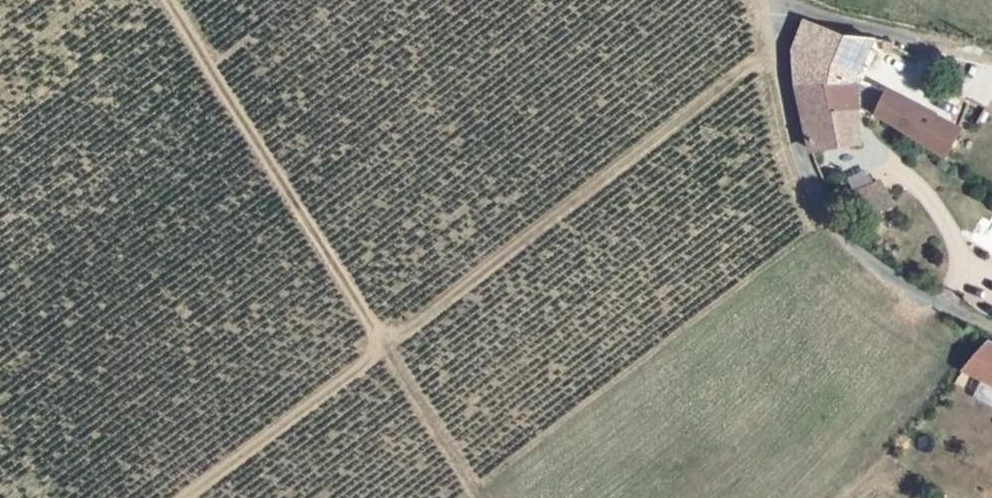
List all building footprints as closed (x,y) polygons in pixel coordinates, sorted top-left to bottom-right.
[(788,35),(808,45),(796,73),(844,99),(844,96),(847,78),(852,61),(866,23),(835,20),(797,6),(788,35)] [(885,31),(875,24),(872,34),(881,39),(885,31)] [(783,59),(784,67),(796,73),(808,45),(788,35),(783,59)] [(860,107),(874,74),(852,61),(847,78),(844,96),(844,99),(860,107)] [(800,139),(845,133),(844,99),(796,73),(784,67),(793,121),(800,139)] [(948,116),(874,74),(860,107),(930,150),(948,116)] [(981,375),(991,360),(991,345),(975,334),(951,358),(981,375)] [(981,375),(991,383),(991,360),(981,375)]
